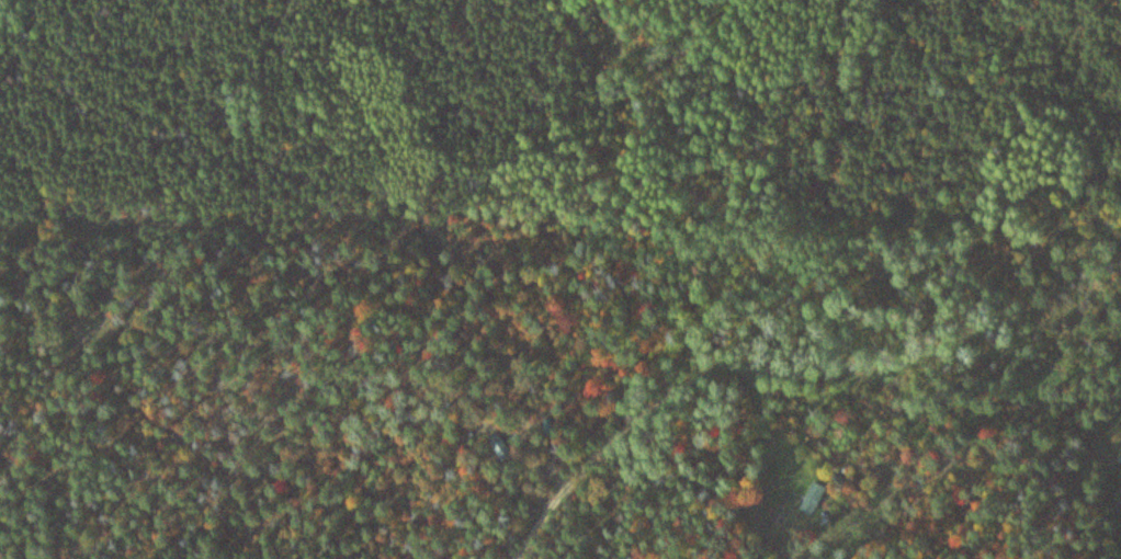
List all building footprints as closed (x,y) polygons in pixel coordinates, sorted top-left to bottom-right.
[(798,509),(813,516),(827,487),(813,480),(798,509)]
